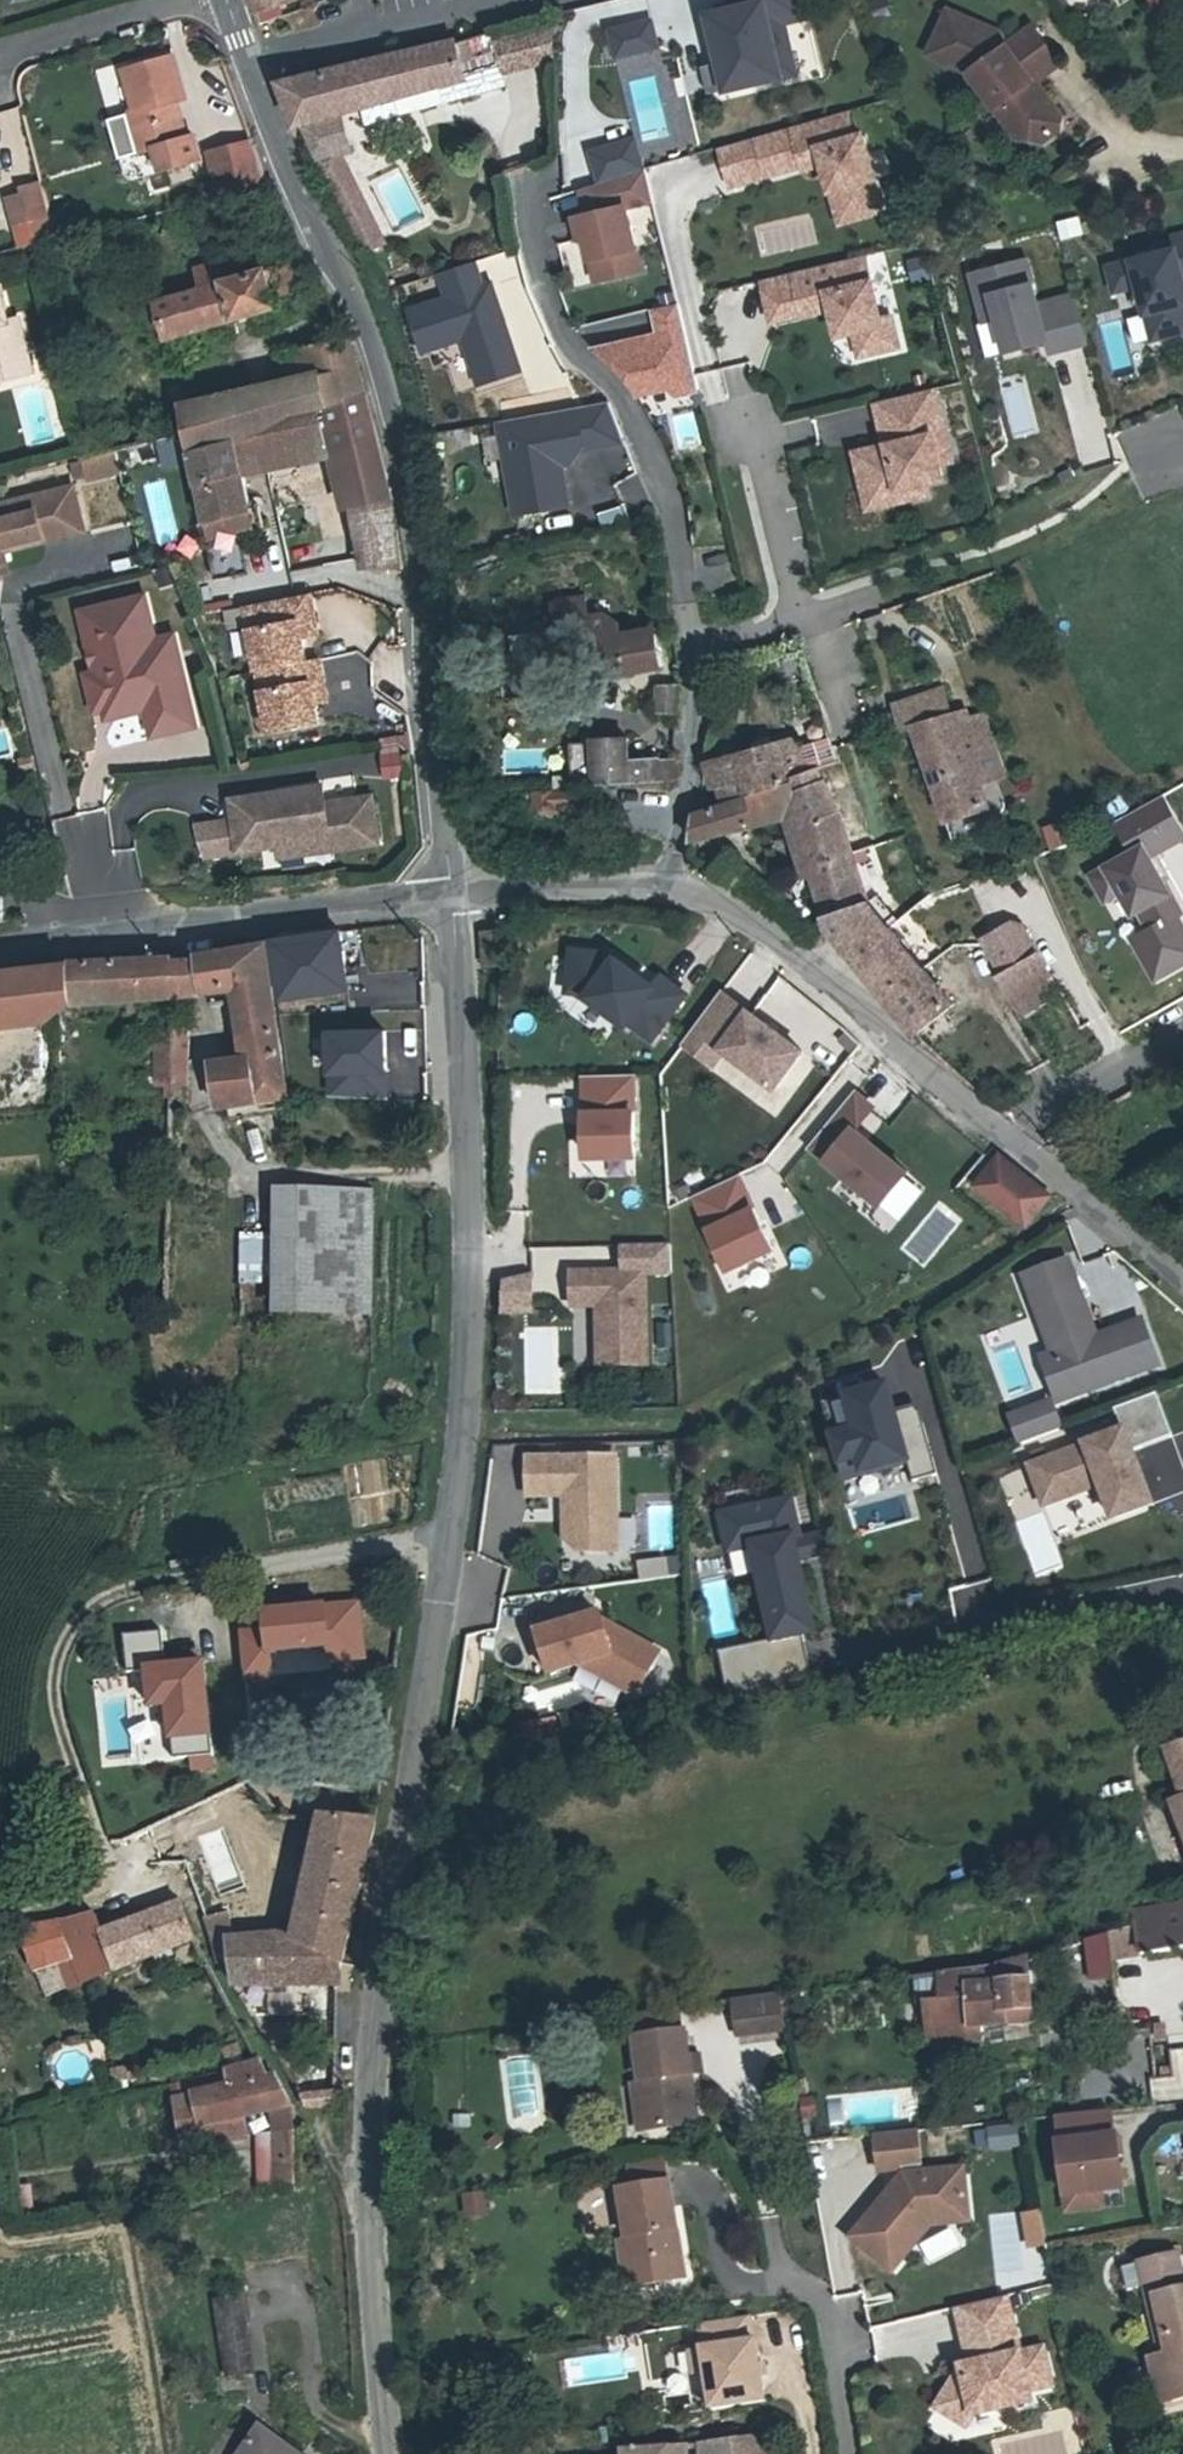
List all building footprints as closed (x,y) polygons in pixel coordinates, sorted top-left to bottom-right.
[(255,13),(292,0),(251,0),(255,13)] [(732,10),(704,16),(709,39),(716,38),(727,88),(793,73),(777,0),(730,0),(732,10)] [(923,53),(964,70),(990,108),(998,103),(1023,139),(1033,140),(1052,128),(1054,116),(1037,91),(1025,89),(1028,74),(1037,75),(1054,63),(1027,24),(1002,41),(995,30),(942,7),(923,53)] [(657,45),(651,22),(613,31),(619,55),(657,45)] [(492,42),(499,71),(553,57),(552,27),(492,42)] [(490,32),(456,41),(466,75),(472,95),(503,87),(499,71),(492,42),(490,32)] [(466,75),(456,41),(380,60),(379,56),(358,61),(359,65),(281,84),(298,126),(303,124),(339,114),(362,108),(395,98),(438,86),(443,104),(472,95),(466,75)] [(142,154),(160,149),(166,171),(205,162),(198,138),(191,140),(183,110),(178,112),(176,104),(201,98),(190,56),(141,68),(151,109),(132,114),(142,154)] [(395,98),(362,108),(367,125),(399,116),(395,98)] [(998,103),(990,108),(1011,138),(1023,139),(998,103)] [(857,127),(848,107),(719,148),(734,188),(819,170),(839,224),(886,205),(885,173),(871,125),(857,127)] [(349,150),(339,114),(303,124),(318,158),(338,153),(349,150)] [(597,152),(606,181),(646,168),(637,139),(597,152)] [(256,142),(217,155),(231,195),(273,185),(256,142)] [(338,153),(318,158),(364,252),(384,243),(338,153)] [(657,200),(649,167),(606,181),(585,187),(591,213),(581,216),(586,238),(590,237),(600,280),(645,269),(631,206),(657,200)] [(23,184),(24,191),(32,220),(53,215),(44,179),(23,184)] [(24,191),(9,195),(16,224),(32,220),(24,191)] [(1053,219),(1060,240),(1082,233),(1075,212),(1053,219)] [(1173,249),(1108,266),(1114,289),(1138,282),(1152,337),(1182,329),(1182,302),(1178,283),(1182,282),(1181,279),(1182,278),(1182,233),(1170,237),(1173,249)] [(864,254),(761,279),(770,317),(822,304),(831,310),(838,335),(854,331),(860,330),(865,333),(870,352),(897,346),(890,316),(880,319),(864,254)] [(224,284),(254,275),(248,258),(219,266),(224,284)] [(985,321),(998,317),(1007,351),(1046,341),(1049,351),(1086,341),(1074,294),(1038,304),(1026,258),(972,272),(985,321)] [(224,284),(219,266),(217,260),(149,280),(155,304),(224,284)] [(498,284),(488,287),(480,262),(447,273),(455,298),(417,311),(430,351),(471,337),(486,383),(527,370),(498,284)] [(254,275),(224,284),(155,304),(164,341),(300,299),(290,265),(254,275)] [(30,363),(19,321),(10,324),(1,284),(0,284),(0,371),(30,363)] [(680,302),(657,308),(663,335),(596,351),(625,381),(636,397),(668,390),(676,394),(700,388),(680,302)] [(1127,340),(1143,338),(1140,312),(1124,313),(1127,340)] [(998,317),(985,321),(972,324),(981,357),(1007,351),(998,317)] [(860,330),(854,331),(860,355),(870,352),(865,333),(860,330)] [(186,434),(193,465),(209,540),(241,532),(260,528),(256,510),(249,511),(242,477),(327,457),(342,507),(351,506),(359,570),(398,571),(389,499),(362,395),(350,355),(346,342),(313,351),(280,357),(286,384),(149,414),(155,442),(186,434)] [(30,363),(0,371),(0,385),(33,377),(30,363)] [(933,388),(875,402),(887,445),(855,453),(865,496),(923,482),(942,478),(935,450),(948,447),(933,388)] [(613,412),(502,428),(521,524),(572,515),(561,450),(585,446),(586,457),(627,449),(613,412)] [(120,455),(87,460),(90,478),(122,473),(120,455)] [(923,482),(865,496),(868,508),(927,494),(923,482)] [(70,485),(0,502),(0,552),(81,531),(70,485)] [(250,575),(241,532),(209,540),(206,541),(215,583),(250,575)] [(242,609),(254,674),(302,664),(295,626),(310,623),(305,597),(242,609)] [(618,625),(612,621),(606,616),(587,619),(585,598),(552,603),(555,623),(532,626),(537,658),(570,654),(587,666),(588,679),(663,666),(654,620),(636,623),(638,636),(620,639),(618,625)] [(143,600),(87,615),(98,655),(103,653),(106,665),(100,666),(114,722),(144,714),(188,704),(180,666),(161,671),(155,646),(143,600)] [(98,655),(87,615),(78,617),(93,677),(85,679),(94,717),(102,715),(105,724),(114,722),(100,666),(106,665),(103,653),(98,655)] [(174,642),(155,646),(161,671),(180,666),(174,642)] [(342,717),(373,712),(362,650),(332,656),(342,717)] [(318,684),(314,662),(302,664),(254,674),(266,735),(314,725),(306,686),(318,684)] [(678,687),(659,687),(660,711),(676,710),(678,687)] [(919,727),(915,728),(956,844),(989,832),(981,810),(989,807),(980,783),(1004,774),(983,716),(973,719),(977,729),(962,735),(959,724),(955,715),(952,716),(943,689),(909,699),(919,727)] [(188,704),(144,714),(150,741),(194,730),(188,704)] [(973,719),(959,724),(962,735),(977,729),(973,719)] [(388,779),(410,776),(404,734),(383,737),(388,779)] [(788,781),(809,774),(801,747),(799,738),(777,744),(788,781)] [(801,747),(809,774),(820,770),(839,763),(831,738),(801,747)] [(540,788),(599,783),(599,785),(672,780),(674,761),(660,763),(660,758),(629,761),(627,740),(594,742),(595,744),(536,750),(540,788)] [(751,795),(788,781),(777,744),(709,763),(716,786),(748,779),(751,795)] [(831,928),(853,956),(889,928),(871,905),(830,781),(823,782),(820,770),(809,774),(788,781),(797,812),(831,928)] [(751,795),(721,806),(722,810),(699,813),(694,841),(797,812),(788,781),(751,795)] [(274,796),(230,802),(233,818),(239,854),(260,851),(259,846),(328,835),(330,852),(376,845),(369,799),(323,806),(320,788),(286,793),(287,799),(275,802),(274,796)] [(1165,792),(1114,821),(1130,851),(1089,871),(1132,939),(1160,980),(1182,966),(1182,898),(1160,850),(1182,836),(1182,826),(1165,792)] [(1046,846),(1067,840),(1061,817),(1040,823),(1046,846)] [(239,854),(233,818),(195,824),(205,859),(239,854)] [(998,975),(1035,954),(1019,924),(1011,922),(979,940),(981,946),(998,975)] [(889,928),(853,956),(917,1034),(952,1005),(889,928)] [(270,943),(277,996),(342,991),(331,933),(270,943)] [(198,961),(200,992),(237,987),(248,1059),(212,1064),(218,1110),(282,1099),(275,1048),(271,1030),(262,946),(197,958),(198,961)] [(649,986),(608,954),(566,950),(563,994),(579,995),(622,1029),(626,1023),(649,1041),(686,994),(659,973),(649,986)] [(1035,954),(998,975),(1019,1011),(1056,990),(1035,954)] [(67,968),(67,973),(68,1005),(174,999),(172,958),(67,968)] [(41,973),(15,974),(16,1025),(45,1025),(42,975),(41,973)] [(45,1025),(68,1005),(67,973),(42,975),(45,1025)] [(15,974),(0,974),(0,1041),(13,1041),(12,1026),(16,1025),(15,974)] [(722,991),(680,1045),(710,1068),(725,1054),(767,1090),(800,1051),(722,991)] [(170,1088),(185,1088),(185,1030),(173,1031),(170,1088)] [(386,1031),(325,1031),(325,1095),(386,1095),(386,1031)] [(631,1077),(583,1078),(584,1159),(633,1158),(631,1077)] [(807,1149),(877,1206),(905,1173),(855,1130),(874,1106),(855,1092),(807,1149)] [(995,1156),(970,1187),(1022,1228),(1046,1197),(995,1156)] [(731,1179),(690,1200),(723,1266),(764,1246),(731,1179)] [(371,1316),(371,1194),(269,1196),(270,1317),(371,1316)] [(569,1310),(600,1309),(600,1315),(595,1315),(597,1368),(643,1367),(641,1276),(669,1275),(667,1246),(620,1247),(620,1275),(569,1276),(569,1310)] [(1049,1350),(1040,1354),(1056,1398),(1156,1363),(1140,1318),(1096,1334),(1068,1256),(1021,1273),(1049,1350)] [(495,1315),(531,1313),(528,1273),(493,1275),(495,1315)] [(554,1351),(554,1326),(522,1326),(523,1352),(554,1351)] [(827,1437),(834,1462),(851,1457),(854,1471),(899,1459),(886,1411),(879,1387),(840,1397),(849,1430),(827,1437)] [(820,1425),(835,1421),(830,1396),(814,1400),(820,1425)] [(1120,1434),(1128,1453),(1168,1438),(1153,1396),(1111,1412),(1120,1434)] [(1009,1414),(1018,1439),(1058,1426),(1050,1401),(1009,1414)] [(886,1411),(899,1459),(905,1479),(928,1472),(910,1403),(886,1411)] [(1128,1453),(1120,1434),(1026,1469),(1041,1507),(1096,1487),(1109,1520),(1147,1506),(1128,1453)] [(611,1462),(525,1462),(525,1499),(562,1498),(563,1543),(574,1555),(613,1554),(611,1462)] [(761,1639),(762,1643),(795,1637),(811,1634),(795,1556),(817,1551),(813,1534),(792,1538),(784,1500),(715,1515),(722,1550),(727,1557),(730,1572),(747,1569),(761,1639)] [(675,1555),(634,1558),(635,1578),(676,1575),(675,1555)] [(261,1608),(262,1628),(241,1630),(244,1675),(274,1673),(273,1650),(325,1646),(326,1663),(366,1659),(361,1599),(261,1608)] [(596,1617),(534,1636),(546,1677),(592,1663),(597,1680),(625,1695),(637,1691),(655,1656),(620,1637),(603,1642),(596,1617)] [(795,1637),(762,1643),(761,1639),(710,1649),(720,1693),(804,1675),(795,1637)] [(209,1730),(201,1657),(142,1664),(146,1703),(163,1701),(167,1734),(209,1730)] [(1166,1752),(1179,1802),(1167,1807),(1182,1842),(1182,1746),(1166,1752)] [(298,1934),(308,1940),(329,1821),(315,1820),(299,1928),(298,1934)] [(372,1825),(329,1821),(308,1940),(341,1963),(372,1825)] [(175,1905),(97,1935),(57,1950),(61,1959),(50,1965),(63,1992),(188,1942),(175,1905)] [(1143,1961),(1182,1955),(1182,1910),(1138,1920),(1143,1961)] [(229,1913),(204,1918),(217,1964),(223,1963),(227,1989),(228,1991),(337,1987),(341,1963),(308,1940),(298,1934),(299,1928),(235,1936),(229,1913)] [(57,1950),(97,1935),(93,1917),(33,1926),(18,1929),(24,1970),(50,1965),(61,1959),(57,1950)] [(1114,1939),(1072,1950),(1077,1965),(1118,1954),(1114,1939)] [(924,2051),(974,2047),(973,2032),(1027,2027),(1023,1963),(981,1974),(934,1983),(937,2009),(920,2011),(924,2051)] [(781,1992),(750,1997),(755,2035),(787,2031),(781,1992)] [(755,2035),(750,1997),(732,2000),(737,2037),(755,2035)] [(630,2016),(633,2035),(678,2028),(675,2010),(630,2016)] [(1027,2027),(973,2032),(974,2047),(1028,2041),(1027,2027)] [(691,2120),(678,2028),(633,2035),(640,2082),(646,2127),(691,2120)] [(243,2140),(240,2120),(286,2112),(271,2083),(262,2085),(252,2065),(183,2087),(186,2102),(171,2105),(179,2151),(243,2140)] [(646,2127),(640,2082),(630,2083),(636,2128),(646,2127)] [(167,2090),(171,2105),(186,2102),(183,2087),(167,2090)] [(1015,2125),(988,2129),(991,2148),(1018,2144),(1015,2125)] [(913,2238),(911,2225),(923,2215),(938,2213),(947,2220),(965,2219),(959,2167),(919,2172),(914,2129),(871,2133),(876,2169),(899,2166),(900,2175),(846,2234),(884,2269),(913,2238)] [(1055,2144),(1062,2195),(1096,2191),(1119,2188),(1115,2157),(1118,2156),(1115,2136),(1055,2144)] [(271,2160),(275,2186),(296,2181),(290,2137),(268,2141),(271,2160)] [(258,2189),(275,2186),(271,2160),(254,2163),(258,2189)] [(615,2189),(624,2240),(632,2283),(681,2275),(665,2180),(615,2189)] [(458,2218),(484,2218),(484,2190),(458,2190),(458,2218)] [(1096,2191),(1062,2195),(1063,2210),(1098,2206),(1096,2191)] [(1018,2210),(1021,2246),(1040,2244),(1037,2209),(1018,2210)] [(911,2225),(913,2238),(927,2222),(947,2220),(938,2213),(923,2215),(911,2225)] [(632,2283),(624,2240),(617,2241),(624,2284),(632,2283)] [(1121,2260),(1125,2284),(1143,2281),(1155,2347),(1164,2395),(1182,2391),(1182,2286),(1181,2286),(1176,2250),(1121,2260)] [(243,2296),(216,2300),(226,2374),(254,2370),(243,2296)] [(1004,2337),(1011,2335),(1001,2296),(957,2307),(970,2358),(966,2365),(958,2368),(934,2408),(964,2425),(971,2414),(1028,2399),(1025,2387),(1047,2381),(1038,2346),(1016,2352),(1008,2354),(1004,2337)] [(699,2352),(702,2372),(707,2411),(761,2405),(753,2342),(750,2343),(747,2319),(698,2325),(701,2349),(699,2350),(699,2352)] [(1016,2352),(1011,2335),(1004,2337),(1008,2354),(1016,2352)] [(1164,2395),(1155,2347),(1142,2349),(1151,2397),(1164,2395)] [(702,2372),(699,2352),(688,2353),(691,2374),(702,2372)] [(300,2453),(258,2424),(246,2442),(262,2453),(299,2453),(300,2453)] [(761,2436),(695,2442),(696,2453),(764,2453),(761,2436)]
